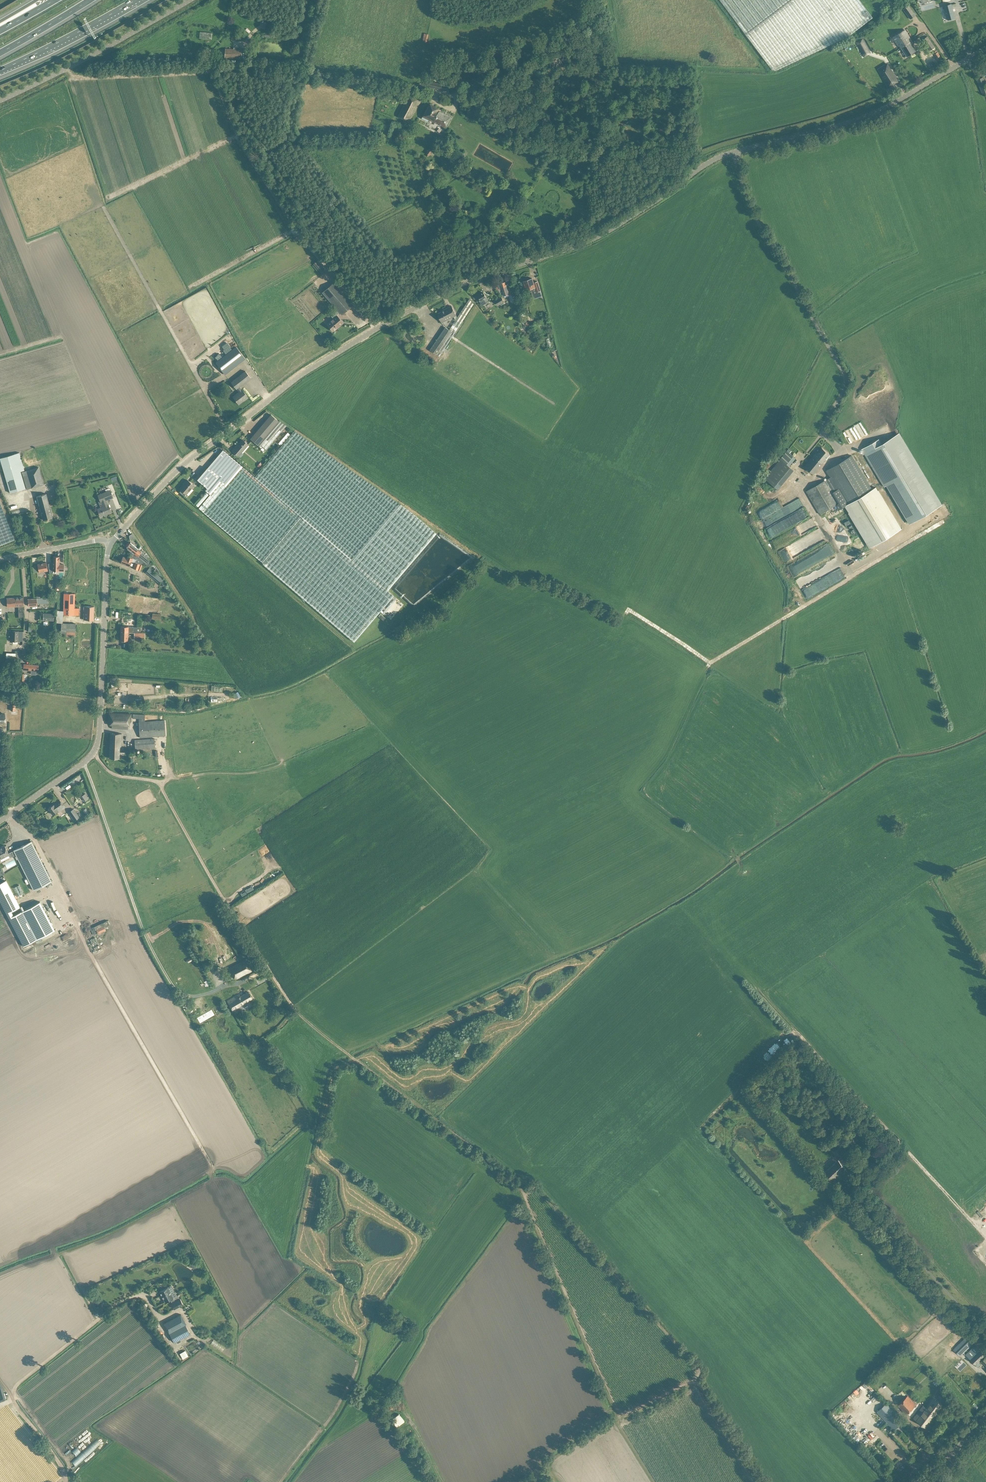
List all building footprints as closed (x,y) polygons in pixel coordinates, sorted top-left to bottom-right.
[(772,70),(777,70),(848,36),(873,17),(860,0),(720,0),(772,70)] [(951,4),(944,6),(947,19),(955,17),(951,4)] [(909,5),(903,9),(908,17),(914,13),(909,5)] [(893,37),(898,46),(899,45),(907,57),(916,51),(910,42),(912,41),(905,30),(893,37)] [(859,40),(855,42),(862,53),(864,51),(869,49),(863,38),(859,40)] [(930,39),(925,43),(930,50),(935,47),(930,39)] [(225,49),(224,58),(241,59),(242,50),(236,49),(234,49),(234,48),(233,48),(233,49),(225,49)] [(878,71),(888,87),(898,81),(888,65),(878,71)] [(983,77),(976,80),(980,89),(981,89),(984,94),(985,93),(985,88),(985,87),(985,84),(983,77)] [(430,81),(428,87),(432,88),(446,91),(448,85),(435,82),(430,81)] [(409,94),(399,117),(406,121),(408,117),(411,118),(420,99),(409,94)] [(428,122),(429,120),(430,118),(447,126),(452,116),(439,111),(440,109),(430,104),(422,118),(428,122)] [(316,262),(313,264),(322,274),(325,272),(316,262)] [(532,278),(523,281),(526,290),(527,290),(528,293),(536,290),(536,289),(539,288),(537,281),(534,283),(532,278)] [(353,305),(333,282),(322,292),(337,310),(331,316),(333,319),(327,324),(333,331),(338,326),(339,327),(343,323),(336,315),(339,312),(342,315),(353,305)] [(498,290),(504,298),(509,296),(511,302),(512,302),(512,303),(516,302),(511,287),(507,288),(505,282),(499,284),(496,285),(498,290)] [(488,300),(483,292),(478,296),(480,300),(479,301),(482,306),(487,303),(486,301),(488,300)] [(502,296),(495,300),(498,305),(504,301),(502,296)] [(442,322),(454,316),(456,320),(457,317),(456,315),(451,306),(444,310),(438,314),(442,322)] [(445,327),(430,350),(440,356),(455,333),(445,327)] [(216,362),(225,374),(245,358),(236,346),(216,362)] [(233,397),(239,404),(248,397),(242,389),(242,390),(239,387),(251,378),(245,371),(231,382),(236,389),(239,392),(233,397)] [(266,449),(286,425),(279,420),(278,421),(271,414),(250,438),(259,446),(261,445),(266,449)] [(207,488),(194,504),(262,562),(261,562),(354,641),(379,612),(380,611),(383,613),(397,598),(387,590),(436,533),(412,512),(400,504),(294,431),(255,477),(242,466),(223,450),(207,468),(197,479),(205,486),(207,488)] [(278,443),(281,445),(290,434),(288,432),(278,443)] [(878,439),(862,449),(884,486),(887,484),(910,523),(940,505),(898,434),(881,444),(878,439)] [(236,445),(232,451),(238,456),(248,444),(243,439),(237,446),(236,445)] [(822,463),(829,454),(822,448),(818,453),(816,452),(804,467),(814,474),(822,464),(822,463)] [(787,451),(781,459),(765,478),(778,489),(794,470),(790,466),(796,458),(787,451)] [(19,452),(0,458),(10,493),(25,488),(20,471),(24,470),(19,452)] [(849,503),(872,490),(851,455),(826,470),(831,477),(806,491),(820,514),(840,503),(833,491),(840,487),(849,503)] [(27,489),(43,484),(38,467),(22,472),(27,489)] [(181,490),(180,492),(184,496),(186,494),(194,485),(188,480),(180,489),(181,490)] [(97,509),(100,516),(111,512),(108,505),(106,500),(113,497),(110,490),(98,495),(101,502),(102,502),(103,506),(97,509)] [(37,496),(43,520),(53,517),(46,494),(37,496)] [(760,511),(767,528),(791,518),(786,506),(797,502),(794,495),(782,500),(785,507),(782,508),(780,503),(760,511)] [(15,540),(7,521),(0,503),(0,545),(15,540)] [(843,554),(864,543),(860,536),(840,547),(843,554)] [(130,542),(126,548),(132,552),(134,554),(137,557),(143,562),(146,564),(149,560),(147,559),(148,557),(130,542)] [(123,556),(120,563),(130,566),(131,561),(134,554),(132,552),(130,557),(127,556),(127,558),(123,556)] [(59,556),(53,556),(53,571),(63,571),(64,564),(59,564),(59,557),(59,556)] [(135,563),(133,568),(140,570),(143,562),(137,557),(135,563)] [(792,569),(797,576),(810,569),(805,561),(792,569)] [(48,570),(46,562),(37,564),(39,572),(48,570)] [(150,568),(146,572),(160,583),(163,579),(150,568)] [(800,581),(809,598),(843,580),(840,572),(815,585),(814,582),(813,583),(810,576),(800,581)] [(75,593),(64,593),(63,614),(78,615),(78,608),(74,607),(75,593)] [(24,609),(24,597),(7,598),(7,607),(18,606),(19,617),(24,617),(24,609)] [(37,598),(28,599),(28,606),(37,605),(37,601),(40,601),(40,603),(48,603),(48,597),(37,598)] [(84,606),(83,620),(94,620),(94,606),(84,606)] [(121,632),(128,632),(137,632),(141,632),(141,627),(137,627),(133,627),(134,622),(128,622),(128,627),(121,626),(121,632)] [(76,623),(63,623),(62,623),(61,635),(75,636),(76,623)] [(19,631),(11,631),(11,641),(18,642),(19,631)] [(24,664),(23,670),(31,670),(31,674),(36,675),(36,671),(38,671),(39,665),(24,664)] [(132,714),(109,713),(109,721),(112,721),(111,728),(128,729),(128,721),(131,722),(132,714)] [(165,720),(145,722),(145,715),(133,714),(133,718),(139,719),(139,722),(140,738),(166,736),(165,720)] [(122,733),(110,733),(109,758),(119,758),(120,746),(121,746),(122,733)] [(155,738),(135,740),(135,746),(138,749),(155,748),(155,738)] [(53,805),(48,808),(53,814),(58,811),(57,809),(63,805),(60,800),(53,804),(53,805)] [(74,809),(69,812),(75,821),(80,817),(74,809)] [(31,841),(13,850),(14,851),(8,853),(4,845),(0,848),(1,849),(0,849),(0,859),(9,855),(10,858),(16,855),(34,890),(51,881),(31,841)] [(0,883),(0,901),(18,936),(24,946),(55,930),(40,901),(22,911),(14,915),(11,911),(20,906),(6,880),(0,883)] [(23,906),(35,901),(32,894),(20,899),(23,906)] [(94,934),(98,932),(98,933),(101,932),(102,933),(103,933),(104,933),(104,932),(104,931),(106,930),(105,927),(110,925),(108,920),(91,928),(94,934)] [(97,938),(91,940),(96,951),(102,948),(97,938)] [(246,959),(228,968),(232,976),(235,974),(237,978),(252,970),(246,959)] [(239,994),(227,1001),(232,1010),(239,1007),(239,1006),(252,998),(248,992),(240,996),(239,994)] [(201,1023),(215,1015),(212,1010),(198,1018),(201,1023)] [(841,1149),(838,1152),(842,1156),(849,1149),(852,1146),(847,1140),(842,1145),(844,1147),(841,1149)] [(825,1172),(823,1174),(828,1180),(830,1178),(832,1180),(845,1167),(838,1159),(824,1172),(825,1172)] [(167,1287),(160,1291),(159,1291),(165,1302),(170,1299),(172,1302),(171,1303),(175,1309),(183,1304),(180,1298),(175,1301),(167,1287)] [(136,1312),(109,1332),(112,1337),(139,1316),(136,1312)] [(181,1314),(164,1323),(169,1333),(174,1342),(190,1333),(185,1324),(186,1324),(181,1314)] [(140,1318),(133,1323),(137,1327),(143,1322),(140,1318)] [(144,1324),(136,1329),(138,1332),(140,1331),(141,1332),(147,1329),(144,1324)] [(953,1349),(960,1356),(974,1342),(968,1335),(953,1349)] [(212,1346),(225,1353),(227,1348),(214,1341),(212,1346)] [(965,1354),(975,1364),(978,1361),(985,1354),(985,1353),(985,1351),(983,1348),(983,1347),(978,1342),(976,1345),(975,1345),(965,1354)] [(187,1351),(182,1354),(185,1360),(190,1357),(187,1351)] [(165,1374),(174,1367),(171,1363),(162,1370),(165,1374)] [(906,1413),(916,1404),(908,1395),(898,1404),(906,1413)] [(942,1404),(938,1401),(934,1398),(925,1410),(923,1412),(919,1417),(918,1416),(915,1419),(925,1427),(942,1404)] [(903,1421),(886,1403),(877,1412),(894,1430),(903,1421)] [(87,1429),(62,1448),(66,1454),(91,1434),(87,1429)] [(67,1455),(71,1460),(96,1439),(92,1434),(67,1455)] [(75,1466),(103,1444),(99,1439),(71,1460),(75,1466)]
